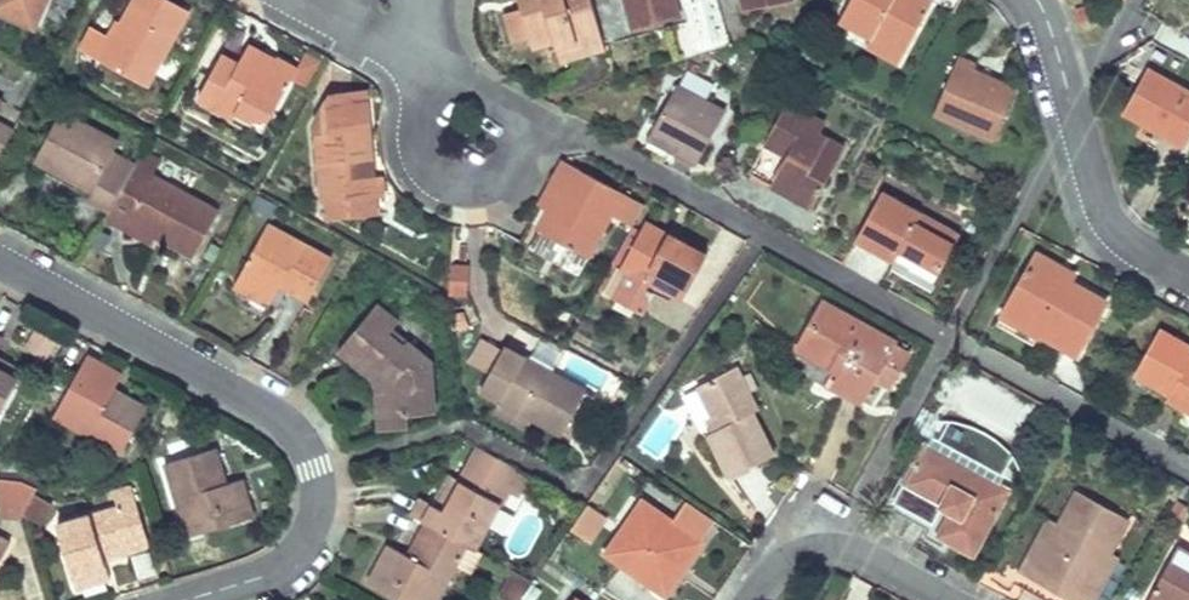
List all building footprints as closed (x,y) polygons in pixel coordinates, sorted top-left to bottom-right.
[(34,26),(46,0),(0,0),(0,11),(34,26)] [(100,60),(146,85),(188,9),(173,0),(134,0),(122,21),(100,60)] [(590,0),(518,0),(521,7),(530,37),(533,48),(554,40),(568,50),(601,40),(590,0)] [(633,29),(679,16),(674,0),(625,0),(633,29)] [(715,0),(682,0),(695,52),(726,44),(715,0)] [(839,19),(870,37),(872,33),(905,52),(933,0),(932,0),(849,0),(839,19)] [(1089,5),(1074,8),(1078,23),(1092,19),(1089,5)] [(521,7),(503,12),(512,43),(530,37),(521,7)] [(116,18),(94,57),(100,60),(122,21),(116,18)] [(870,37),(866,44),(898,63),(905,52),(872,33),(870,37)] [(568,50),(554,40),(559,61),(604,48),(601,40),(568,50)] [(222,55),(198,97),(234,117),(237,111),(251,118),(269,117),(297,69),(278,57),(276,60),(273,66),(262,60),(266,55),(248,44),(237,64),(222,55)] [(266,55),(262,60),(273,66),(276,60),(266,55)] [(957,56),(934,112),(995,137),(1016,88),(973,69),(976,64),(957,56)] [(1126,104),(1150,118),(1145,126),(1183,147),(1188,136),(1188,90),(1147,67),(1126,104)] [(678,83),(650,131),(674,144),(671,150),(696,162),(726,110),(678,83)] [(373,176),(364,95),(349,96),(348,92),(329,94),(315,122),(323,201),(329,200),(330,216),(361,213),(361,197),(375,196),(373,176)] [(785,102),(747,171),(811,206),(828,174),(821,170),(825,162),(832,166),(843,147),(817,133),(823,123),(785,102)] [(1126,104),(1121,113),(1145,126),(1150,118),(1126,104)] [(60,112),(34,158),(91,189),(87,198),(107,209),(126,175),(132,166),(112,154),(117,144),(60,112)] [(12,131),(0,124),(0,153),(12,131)] [(548,208),(537,228),(551,236),(588,255),(611,213),(632,224),(643,204),(563,161),(553,178),(561,183),(548,208)] [(825,162),(821,170),(828,174),(832,166),(825,162)] [(107,209),(103,219),(122,228),(126,219),(157,236),(193,257),(218,213),(150,175),(144,185),(126,175),(107,209)] [(381,175),(373,176),(375,196),(383,196),(381,175)] [(553,178),(540,203),(548,208),(561,183),(553,178)] [(880,193),(855,239),(895,260),(900,250),(939,271),(959,236),(880,193)] [(126,219),(122,228),(152,245),(157,236),(126,219)] [(707,254),(645,219),(620,266),(656,286),(680,300),(707,254)] [(266,224),(236,280),(272,299),(280,286),(308,299),(330,260),(266,224)] [(551,236),(542,252),(578,273),(588,255),(551,236)] [(1036,252),(1002,312),(1039,332),(1075,353),(1106,301),(1069,281),(1054,272),(1058,264),(1036,252)] [(611,263),(597,289),(641,313),(656,286),(620,266),(619,268),(611,263)] [(1058,264),(1054,272),(1069,281),(1074,274),(1058,264)] [(447,300),(467,302),(470,269),(451,267),(447,300)] [(236,280),(232,286),(268,306),(272,299),(236,280)] [(861,398),(892,341),(822,302),(797,347),(832,366),(836,360),(846,366),(836,384),(861,398)] [(375,305),(338,350),(375,380),(387,390),(389,417),(407,415),(434,412),(430,362),(406,342),(401,346),(387,334),(392,330),(398,323),(375,305)] [(1002,312),(996,323),(1032,344),(1039,332),(1002,312)] [(1132,372),(1168,391),(1166,396),(1188,409),(1188,345),(1158,327),(1132,372)] [(392,330),(387,334),(401,346),(406,342),(392,330)] [(21,352),(47,364),(57,343),(31,331),(21,352)] [(504,347),(479,389),(561,433),(584,391),(549,371),(547,375),(521,361),(523,358),(504,347)] [(86,354),(60,403),(74,410),(66,424),(121,454),(146,406),(114,388),(122,373),(86,354)] [(18,377),(23,369),(0,357),(0,368),(18,377)] [(736,366),(697,384),(718,427),(708,431),(729,476),(775,454),(753,411),(758,410),(736,366)] [(18,377),(0,368),(0,411),(18,377)] [(375,380),(378,429),(408,427),(407,415),(389,417),(387,390),(375,380)] [(60,403),(53,417),(66,424),(74,410),(60,403)] [(1006,489),(922,441),(885,505),(970,553),(1006,489)] [(215,447),(162,462),(180,521),(196,516),(201,532),(252,515),(240,478),(225,482),(215,447)] [(419,497),(409,513),(423,520),(431,525),(467,545),(474,550),(508,490),(517,496),(529,475),(478,447),(459,481),(444,510),(435,505),(419,497)] [(12,487),(32,497),(42,479),(15,467),(0,468),(0,489),(12,487)] [(451,476),(435,505),(444,510),(459,481),(451,476)] [(1056,523),(1032,564),(1086,593),(1109,551),(1127,519),(1074,489),(1056,523)] [(640,500),(605,552),(653,585),(672,558),(683,566),(701,540),(640,500)] [(134,502),(56,525),(75,588),(109,579),(103,561),(101,554),(146,540),(134,502)] [(1169,519),(1182,526),(1188,513),(1188,507),(1178,502),(1169,519)] [(571,536),(593,547),(608,519),(586,508),(571,536)] [(196,516),(180,521),(185,536),(201,532),(196,516)] [(1018,568),(1027,573),(1022,585),(1049,599),(1091,599),(1116,556),(1109,551),(1086,593),(1032,564),(1056,523),(1045,516),(1018,568)] [(423,520),(405,554),(412,559),(431,525),(423,520)] [(366,581),(400,599),(436,599),(467,545),(431,525),(412,559),(405,554),(386,545),(366,581)] [(9,541),(0,536),(0,558),(9,541)] [(146,540),(101,554),(103,561),(148,548),(146,540)] [(1177,547),(1168,563),(1188,574),(1188,553),(1177,547)] [(149,553),(132,557),(137,581),(155,577),(149,553)] [(672,558),(653,585),(665,594),(683,566),(672,558)] [(1168,563),(1147,599),(1188,599),(1188,574),(1168,563)] [(530,580),(509,571),(498,598),(502,599),(522,599),(530,580)]
